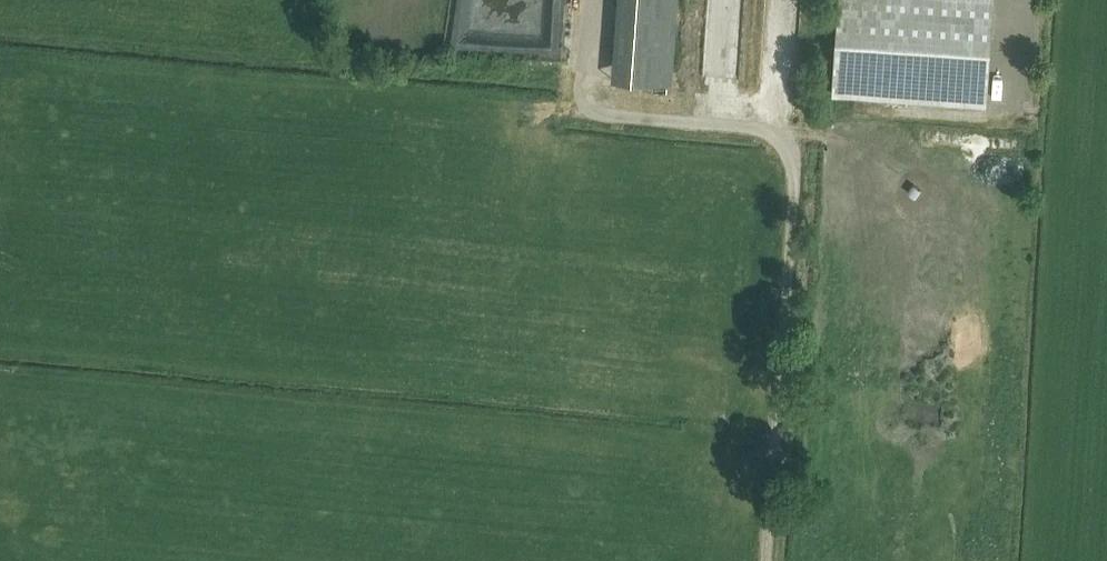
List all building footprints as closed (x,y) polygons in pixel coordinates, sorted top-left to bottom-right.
[(993,0),(837,0),(830,86),(986,98),(993,0)]
